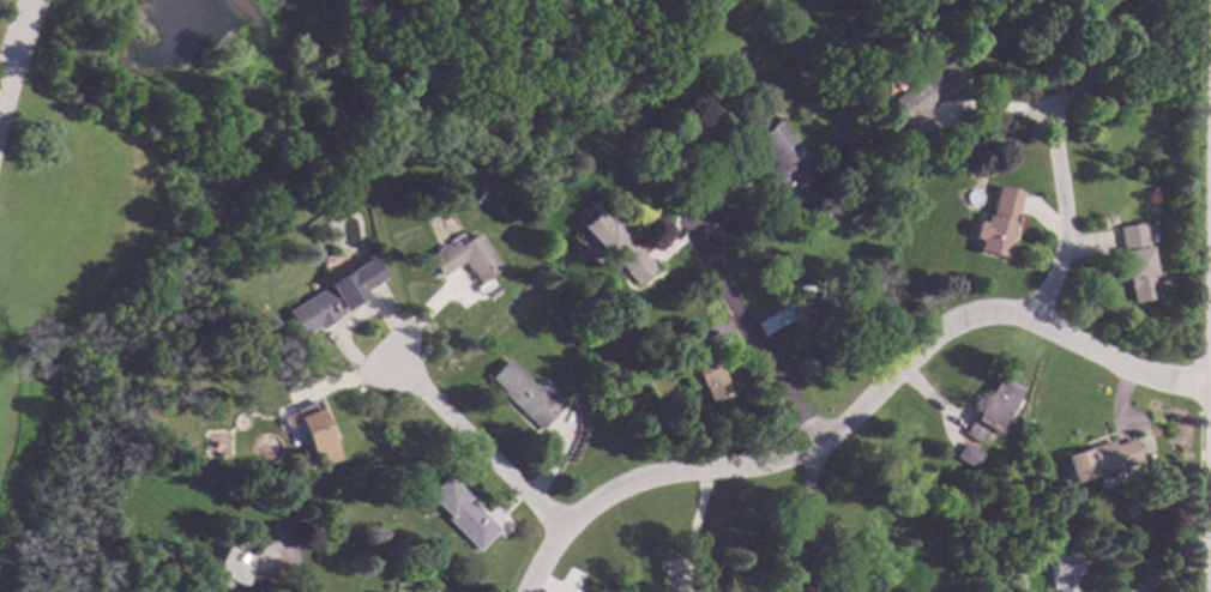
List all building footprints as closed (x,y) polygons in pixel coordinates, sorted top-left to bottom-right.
[(995,23),(987,30),(980,20),(989,14),(995,23)] [(959,73),(951,78),(956,84),(920,109),(929,125),(910,138),(885,98),(947,55),(959,73)] [(799,146),(802,143),(814,157),(795,174),(809,191),(788,211),(773,195),(772,197),(755,179),(773,162),(761,150),(764,149),(754,138),(776,119),(799,146)] [(1017,193),(1011,212),(1007,212),(1005,221),(1010,223),(1000,259),(971,250),(975,240),(965,237),(970,221),(978,222),(980,215),(983,216),(992,186),(1017,193)] [(598,209),(596,211),(603,219),(608,216),(656,266),(637,285),(574,219),(592,201),(598,209)] [(857,221),(847,224),(844,217),(855,213),(857,221)] [(1140,226),(1144,226),(1152,274),(1150,276),(1153,297),(1128,302),(1120,252),(1117,253),(1113,226),(1140,222),(1140,226)] [(499,267),(477,283),(468,271),(466,272),(459,261),(438,277),(422,256),(456,232),(462,240),(474,231),(499,267)] [(380,278),(361,290),(364,296),(333,315),(335,318),(317,330),(314,327),(299,337),(283,310),(367,256),(380,278)] [(862,327),(818,327),(818,321),(802,321),(802,301),(862,302),(862,327)] [(729,393),(709,403),(682,350),(703,339),(729,393)] [(541,393),(546,388),(562,404),(538,430),(499,393),(500,392),(486,377),(504,358),(541,393)] [(1019,387),(994,433),(986,429),(977,443),(960,434),(970,416),(972,417),(996,375),(1019,387)] [(337,458),(314,467),(303,441),(291,446),(284,430),(296,425),(290,409),(313,400),(337,458)] [(1137,461),(1068,482),(1060,454),(1107,440),(1108,445),(1129,439),(1137,461)] [(981,454),(972,470),(952,458),(962,442),(981,454)] [(496,528),(475,551),(442,519),(445,517),(423,495),(442,475),(496,528)] [(233,584),(229,591),(201,591),(223,544),(247,556),(251,548),(272,540),(282,570),(239,585),(237,588),(233,584)] [(1070,586),(1070,591),(1054,591),(1054,588),(1046,590),(1042,556),(1071,554),(1072,573),(1071,574),(1072,586),(1070,586)]
